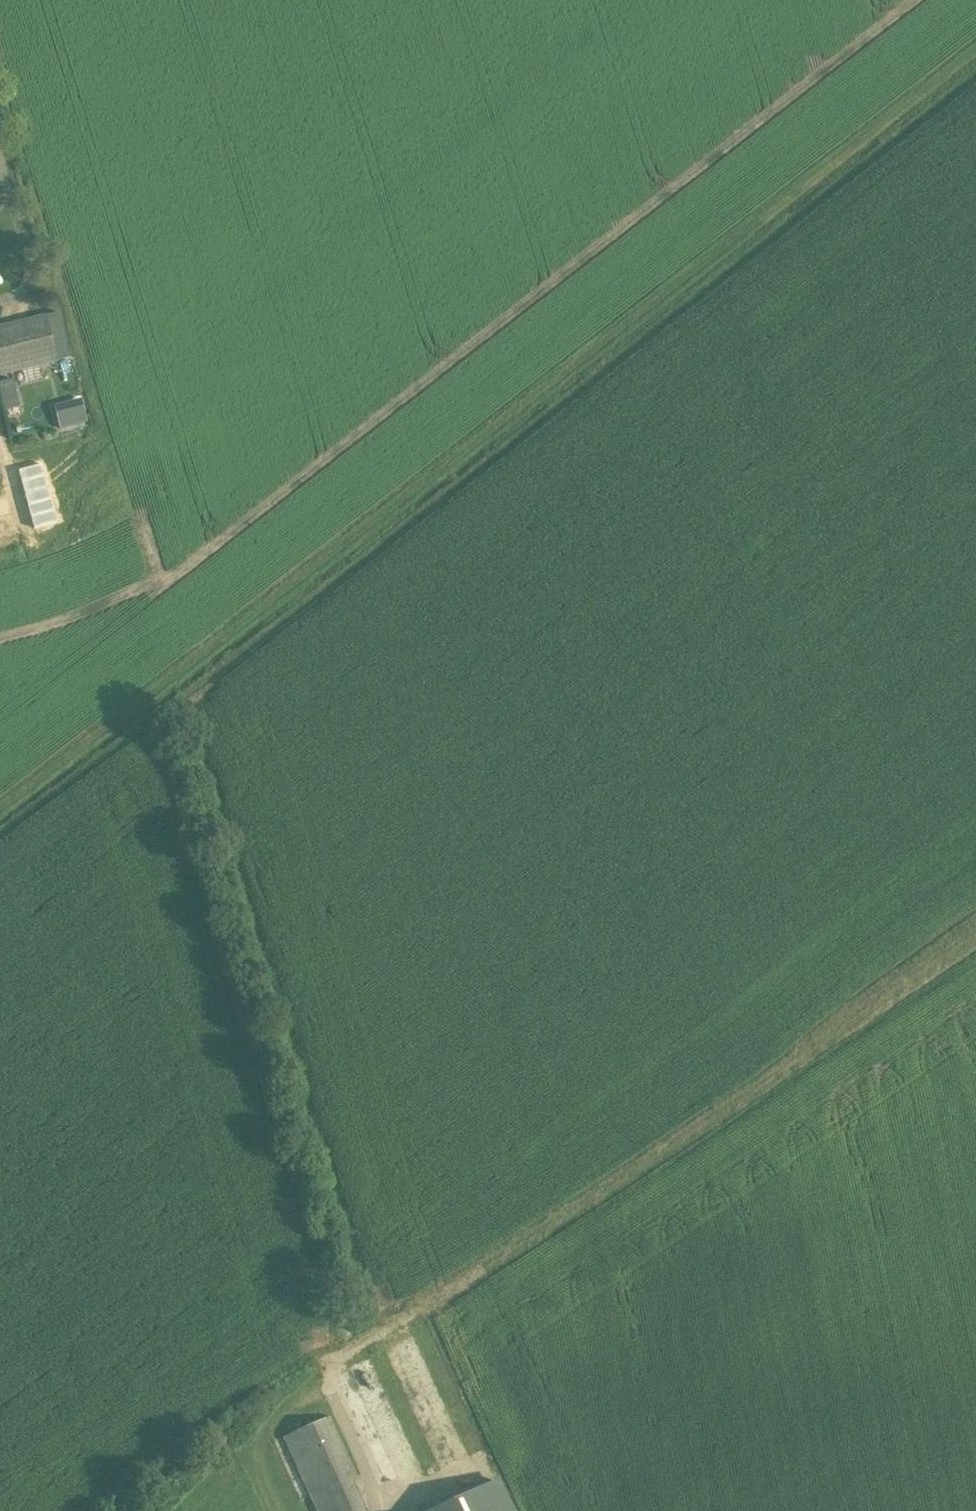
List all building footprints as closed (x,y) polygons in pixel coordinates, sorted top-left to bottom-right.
[(56,360),(45,316),(5,326),(11,350),(0,353),(0,370),(1,374),(56,360)] [(20,404),(15,378),(0,381),(0,386),(5,408),(20,404)] [(84,397),(55,404),(61,430),(90,423),(84,397)] [(285,1434),(319,1510),(371,1510),(329,1415),(285,1434)] [(496,1480),(430,1510),(511,1510),(496,1480)]
